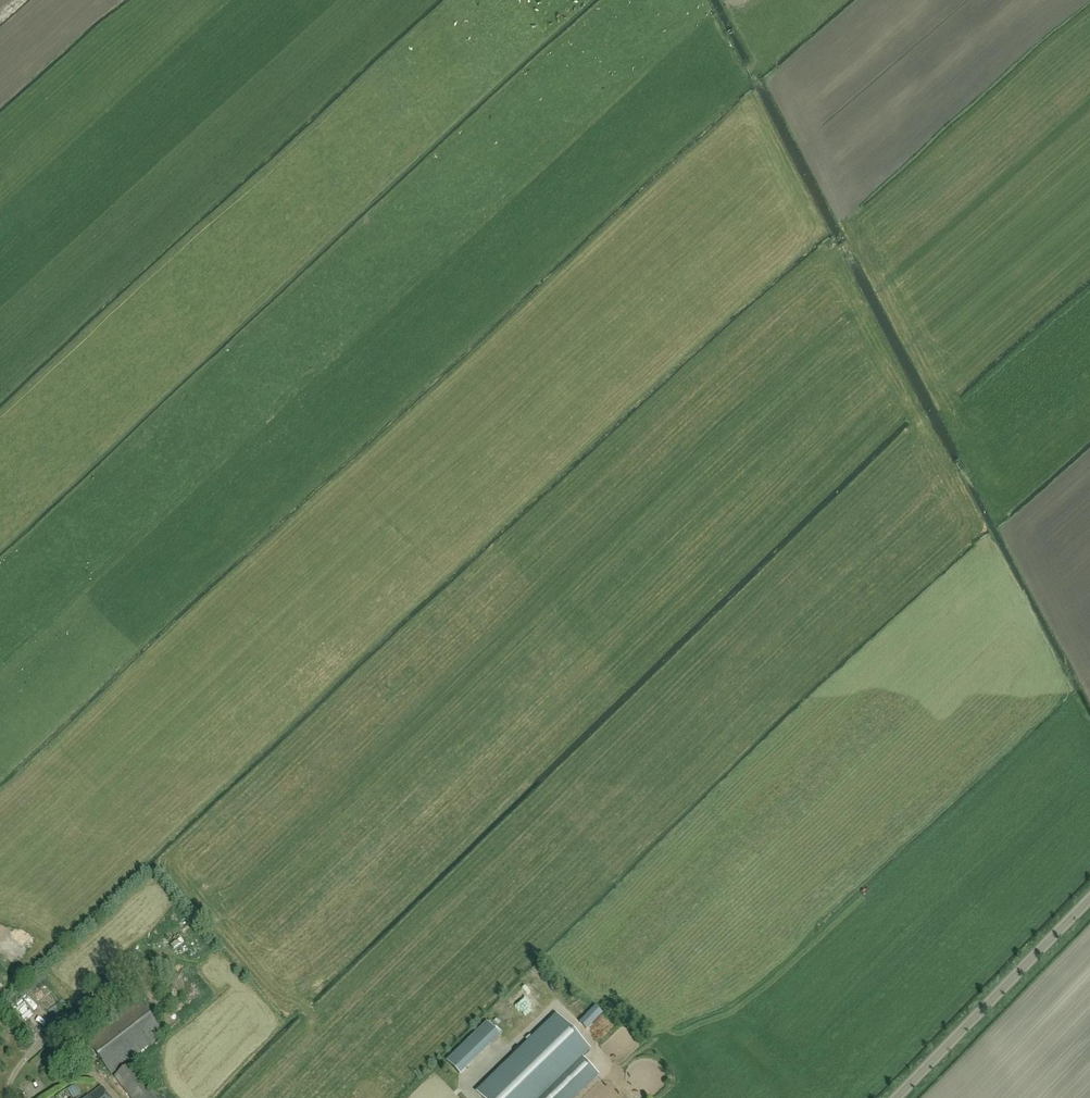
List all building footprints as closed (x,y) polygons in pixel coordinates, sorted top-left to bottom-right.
[(181,935),(172,943),(180,952),(197,938),(186,925),(178,932),(181,935)] [(166,953),(163,958),(173,965),(176,959),(166,953)] [(177,995),(189,985),(180,974),(168,985),(177,995)] [(111,1074),(163,1034),(136,1000),(84,1040),(111,1074)] [(499,1010),(505,1016),(514,1007),(507,1001),(499,1010)] [(510,1032),(517,1037),(521,1031),(517,1028),(525,1017),(516,1011),(509,1021),(515,1025),(510,1032)] [(482,1097),(573,1097),(597,1075),(581,1058),(589,1051),(556,1016),(477,1093),(482,1097)] [(447,1061),(459,1074),(498,1036),(486,1023),(447,1061)] [(130,1097),(158,1097),(131,1064),(114,1078),(130,1097)] [(101,1087),(87,1097),(109,1097),(101,1087)]
